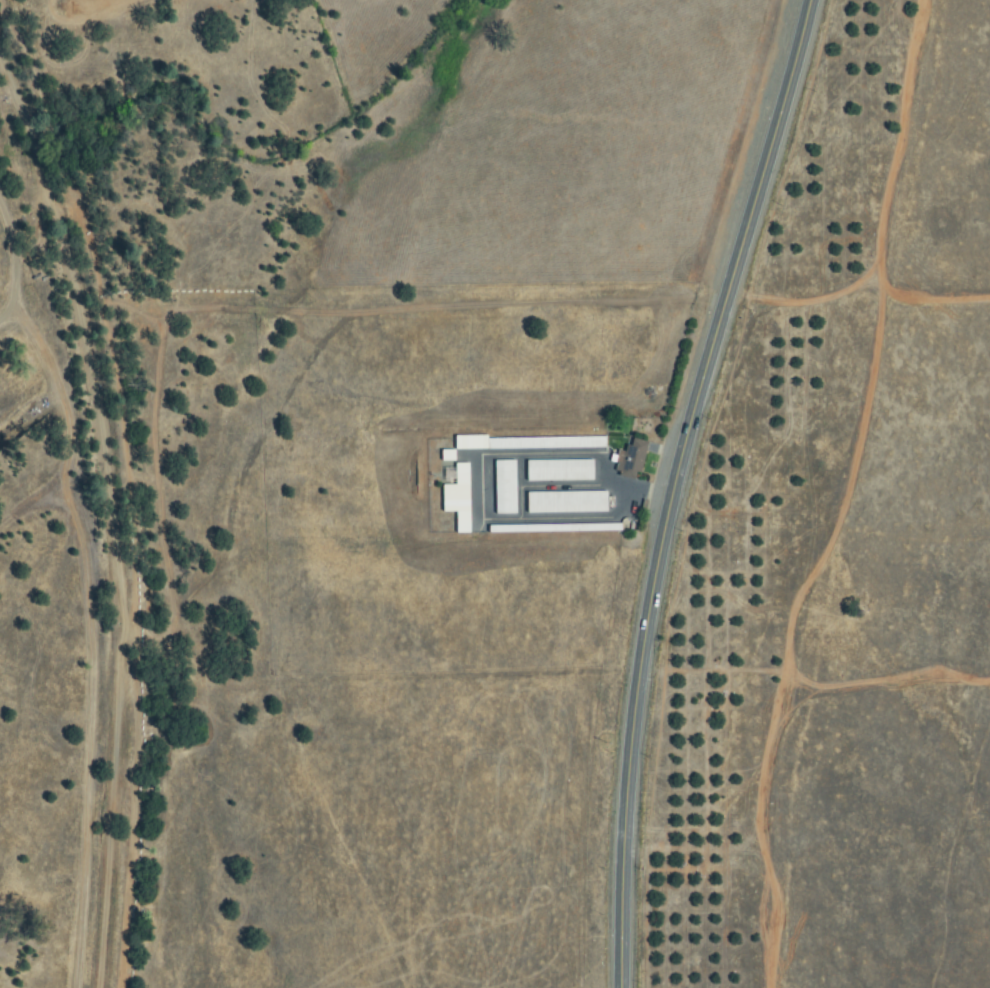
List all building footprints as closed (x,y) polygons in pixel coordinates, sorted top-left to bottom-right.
[(605,437),(454,439),(454,450),(605,448),(605,437)] [(617,450),(613,466),(620,468),(618,476),(637,481),(646,445),(626,441),(624,452),(617,450)] [(592,460),(526,461),(526,482),(592,481),(592,460)] [(493,461),(495,515),(516,514),(514,461),(493,461)] [(468,534),(467,464),(454,464),(455,485),(441,486),(441,513),(455,513),(455,534),(468,534)] [(527,493),(527,514),(606,513),(606,492),(527,493)]
